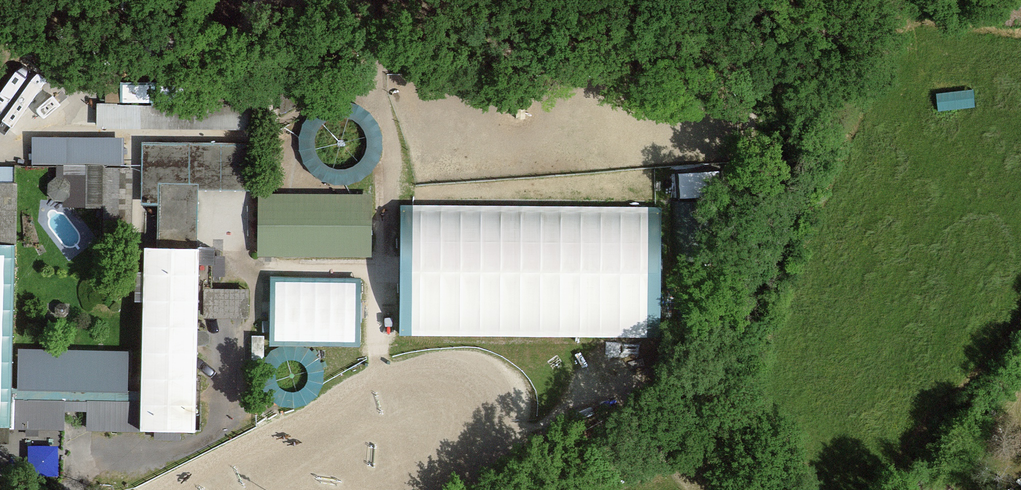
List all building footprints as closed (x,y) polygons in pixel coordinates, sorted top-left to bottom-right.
[(125,88),(125,104),(180,104),(180,97),(180,85),(128,85),(125,88)] [(974,90),(937,95),(939,113),(976,108),(974,90)] [(97,103),(97,128),(256,130),(256,105),(240,105),(180,104),(125,104),(97,103)] [(157,249),(197,249),(197,247),(198,190),(252,191),(252,144),(141,142),(140,205),(158,206),(157,249)] [(120,165),(120,149),(31,147),(31,164),(87,165),(104,165),(120,165)] [(103,208),(104,168),(104,165),(87,165),(86,207),(103,208)] [(103,208),(102,251),(131,251),(133,168),(104,168),(103,208)] [(719,171),(675,173),(677,198),(720,195),(719,171)] [(14,245),(15,184),(0,184),(0,245),(14,245)] [(372,195),(259,195),(258,256),(371,257),(372,195)] [(660,204),(400,204),(400,335),(660,336),(660,204)] [(14,245),(0,245),(0,429),(9,429),(10,401),(10,389),(14,245)] [(215,248),(197,247),(197,249),(197,265),(212,265),(215,265),(215,248)] [(197,265),(197,249),(157,249),(145,248),(143,392),(142,404),(142,432),(154,433),(181,433),(194,433),(196,298),(197,265)] [(212,289),(212,265),(197,265),(196,298),(204,298),(204,289),(212,289)] [(360,279),(271,277),(270,343),(358,345),(360,279)] [(212,289),(204,289),(204,298),(204,318),(226,319),(248,319),(249,290),(226,290),(212,289)] [(142,404),(143,392),(10,389),(10,401),(64,402),(87,403),(142,404)] [(64,402),(10,401),(9,429),(64,430),(64,402)] [(86,431),(142,432),(142,404),(87,403),(86,431)] [(181,433),(154,433),(154,441),(180,441),(181,433)]
